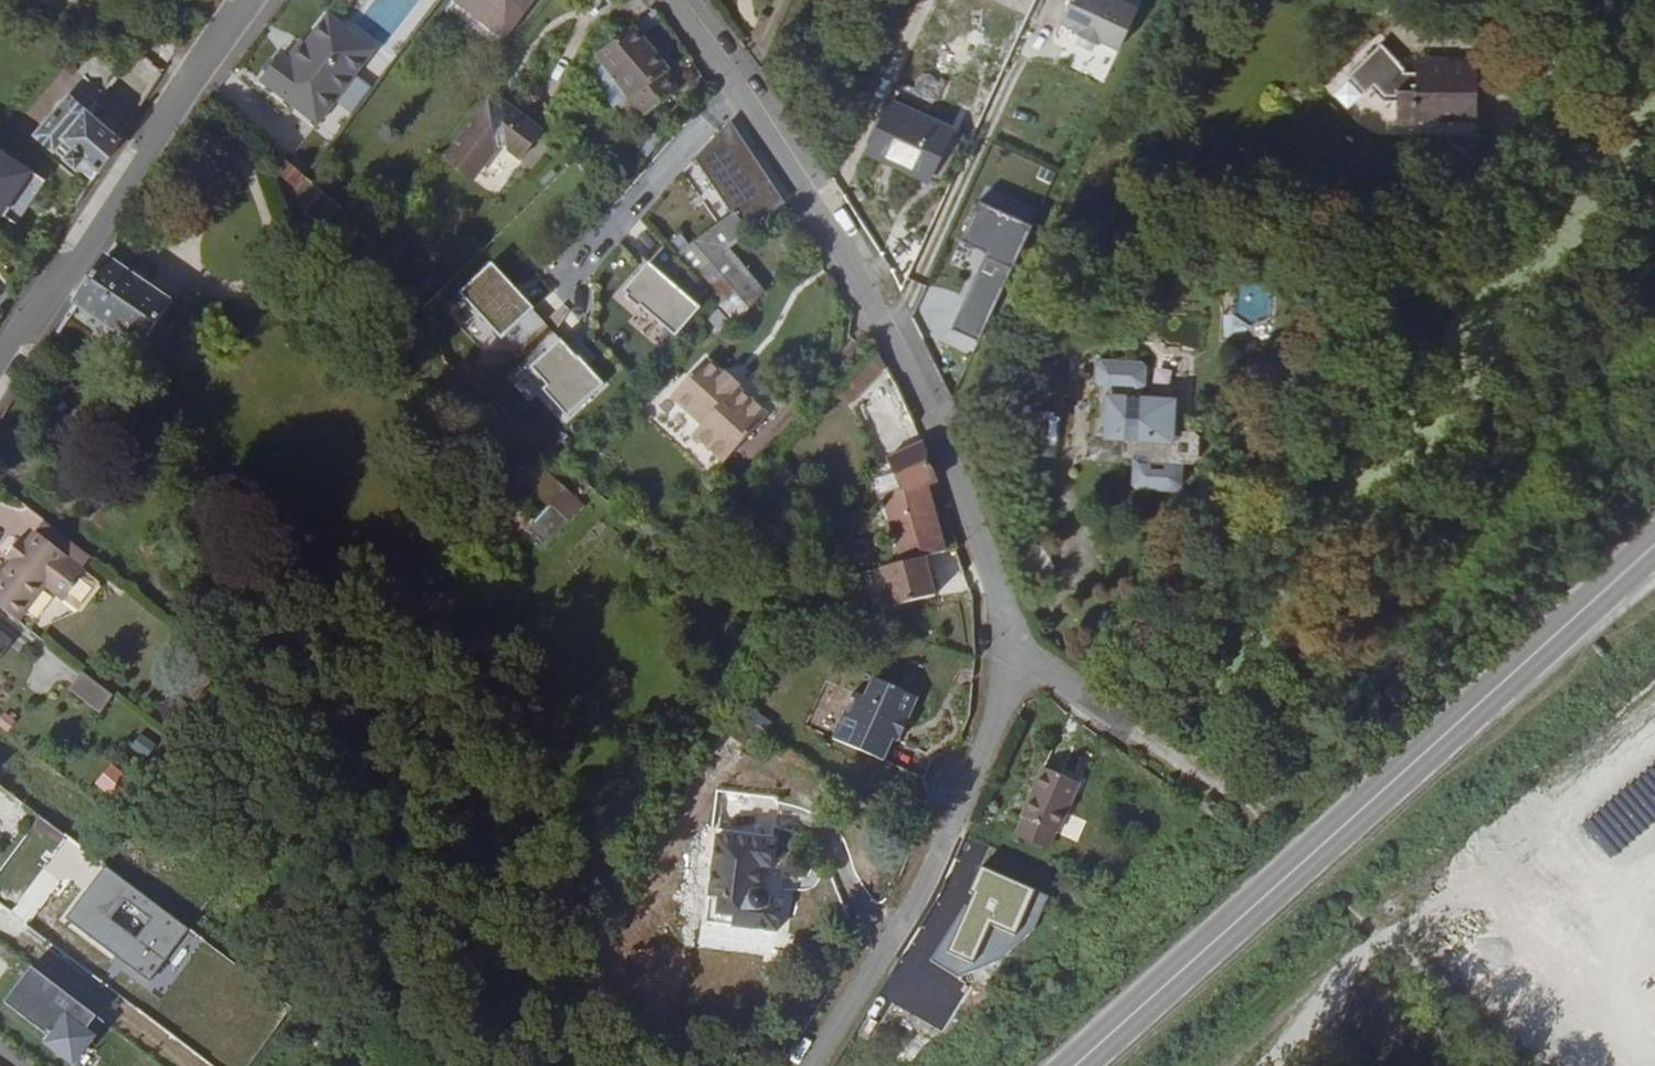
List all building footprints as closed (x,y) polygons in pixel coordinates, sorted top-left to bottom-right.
[(455,4),(502,41),(533,0),(458,0),(455,4)] [(1117,0),(1070,0),(1059,25),(1076,33),(1075,36),(1099,47),(1100,44),(1118,52),(1139,11),(1117,0)] [(259,82),(278,97),(336,22),(328,16),(305,46),(306,47),(293,65),(287,59),(280,54),(259,82)] [(336,22),(278,97),(306,117),(362,43),(336,22)] [(597,56),(584,74),(608,106),(624,93),(643,119),(651,114),(677,93),(664,76),(667,75),(631,31),(597,56)] [(300,42),(287,59),(293,65),(306,47),(305,46),(300,42)] [(362,43),(306,117),(316,126),(374,51),(362,43)] [(1379,46),(1347,77),(1366,96),(1373,88),(1383,99),(1394,99),(1395,128),(1416,129),(1416,122),(1476,123),(1475,65),(1448,64),(1447,71),(1445,70),(1442,64),(1433,64),(1429,70),(1430,75),(1401,75),(1401,72),(1379,46)] [(83,160),(97,173),(118,138),(87,112),(95,103),(75,85),(32,137),(51,153),(53,152),(75,170),(83,160)] [(540,136),(492,98),(443,163),(470,184),(494,152),(505,151),(519,162),(540,136)] [(963,137),(889,102),(865,154),(940,188),(963,137)] [(659,123),(651,114),(643,119),(651,130),(659,123)] [(752,230),(788,199),(726,128),(690,159),(752,230)] [(17,224),(46,179),(0,149),(0,214),(17,224)] [(75,170),(90,183),(97,173),(83,160),(75,170)] [(982,253),(980,257),(1016,274),(1036,229),(978,202),(959,242),(982,253)] [(749,235),(732,215),(673,259),(691,279),(727,252),(749,235)] [(957,246),(980,257),(982,253),(959,242),(957,246)] [(727,252),(691,279),(732,330),(764,294),(727,252)] [(73,305),(132,346),(138,351),(169,305),(104,260),(73,305)] [(510,354),(545,322),(492,264),(457,296),(510,354)] [(623,295),(678,340),(703,309),(649,264),(623,295)] [(1251,286),(1232,296),(1231,318),(1248,329),(1268,320),(1269,299),(1251,286)] [(73,305),(64,319),(118,357),(125,358),(132,346),(73,305)] [(560,339),(553,346),(545,338),(512,369),(565,424),(605,386),(560,339)] [(704,360),(668,400),(699,428),(690,438),(722,467),(767,418),(736,389),(738,387),(723,374),(721,376),(704,360)] [(1097,390),(1139,392),(1144,387),(1145,369),(1140,364),(1099,362),(1093,367),(1092,384),(1097,390)] [(1139,397),(1139,392),(1097,390),(1097,405),(1103,405),(1102,438),(1094,438),(1089,443),(1088,458),(1092,463),(1130,464),(1181,468),(1192,468),(1196,464),(1198,439),(1193,434),(1173,433),(1175,399),(1139,397)] [(956,552),(922,445),(885,461),(891,478),(877,484),(899,567),(956,552)] [(1179,495),(1181,468),(1130,464),(1129,493),(1133,498),(1174,500),(1179,495)] [(532,481),(532,514),(577,513),(576,480),(532,481)] [(85,574),(93,563),(45,526),(37,537),(85,574)] [(85,574),(37,537),(26,551),(21,547),(10,561),(16,564),(0,585),(0,612),(20,627),(48,591),(64,605),(87,576),(85,574)] [(102,589),(87,576),(64,605),(80,617),(102,589)] [(751,635),(734,625),(725,640),(743,650),(751,635)] [(13,644),(0,634),(0,662),(13,644)] [(104,717),(116,702),(85,677),(73,693),(104,717)] [(916,701),(871,680),(862,700),(852,694),(831,741),(881,764),(891,743),(896,745),(916,701)] [(259,747),(268,733),(258,725),(248,739),(259,747)] [(272,736),(268,733),(259,747),(263,749),(272,736)] [(134,786),(115,768),(100,787),(119,804),(134,786)] [(1043,771),(1040,778),(1076,793),(1079,787),(1043,771)] [(1022,820),(1056,835),(1058,836),(1066,816),(1076,793),(1040,778),(1022,820)] [(712,863),(779,911),(785,866),(769,864),(777,802),(714,793),(712,815),(717,815),(712,863)] [(1197,795),(1191,802),(1206,814),(1212,806),(1197,795)] [(1066,816),(1058,836),(1070,841),(1078,821),(1066,816)] [(1048,853),(1056,835),(1022,820),(1015,839),(1048,853)] [(213,843),(206,838),(189,863),(196,868),(213,843)] [(774,951),(779,911),(712,863),(701,941),(774,951)] [(125,902),(115,918),(138,934),(149,919),(125,902)] [(34,972),(6,1009),(49,1041),(52,1037),(56,1041),(50,1050),(72,1065),(79,1065),(96,1042),(89,1036),(100,1022),(34,972)] [(937,1042),(923,1029),(893,1062),(898,1065),(916,1065),(937,1042)]
